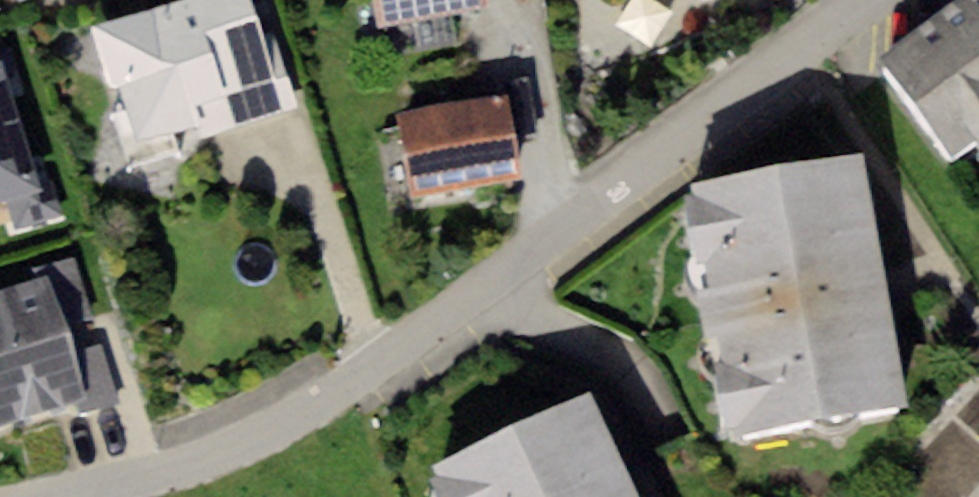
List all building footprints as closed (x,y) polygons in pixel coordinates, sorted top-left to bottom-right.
[(23,14),(66,0),(18,0),(23,14)] [(92,37),(130,164),(288,117),(253,0),(216,0),(92,37)] [(383,40),(481,23),(477,0),(376,0),(383,40)] [(878,79),(949,178),(978,157),(978,8),(878,79)] [(8,209),(17,238),(59,226),(43,170),(29,175),(1,80),(0,81),(0,212),(8,209)] [(506,143),(536,138),(528,83),(498,88),(506,143)] [(499,116),(395,131),(407,209),(510,195),(499,116)] [(862,155),(688,184),(730,432),(903,403),(862,155)] [(0,306),(0,438),(115,404),(79,283),(0,306)] [(435,462),(451,496),(648,496),(599,388),(435,462)]
